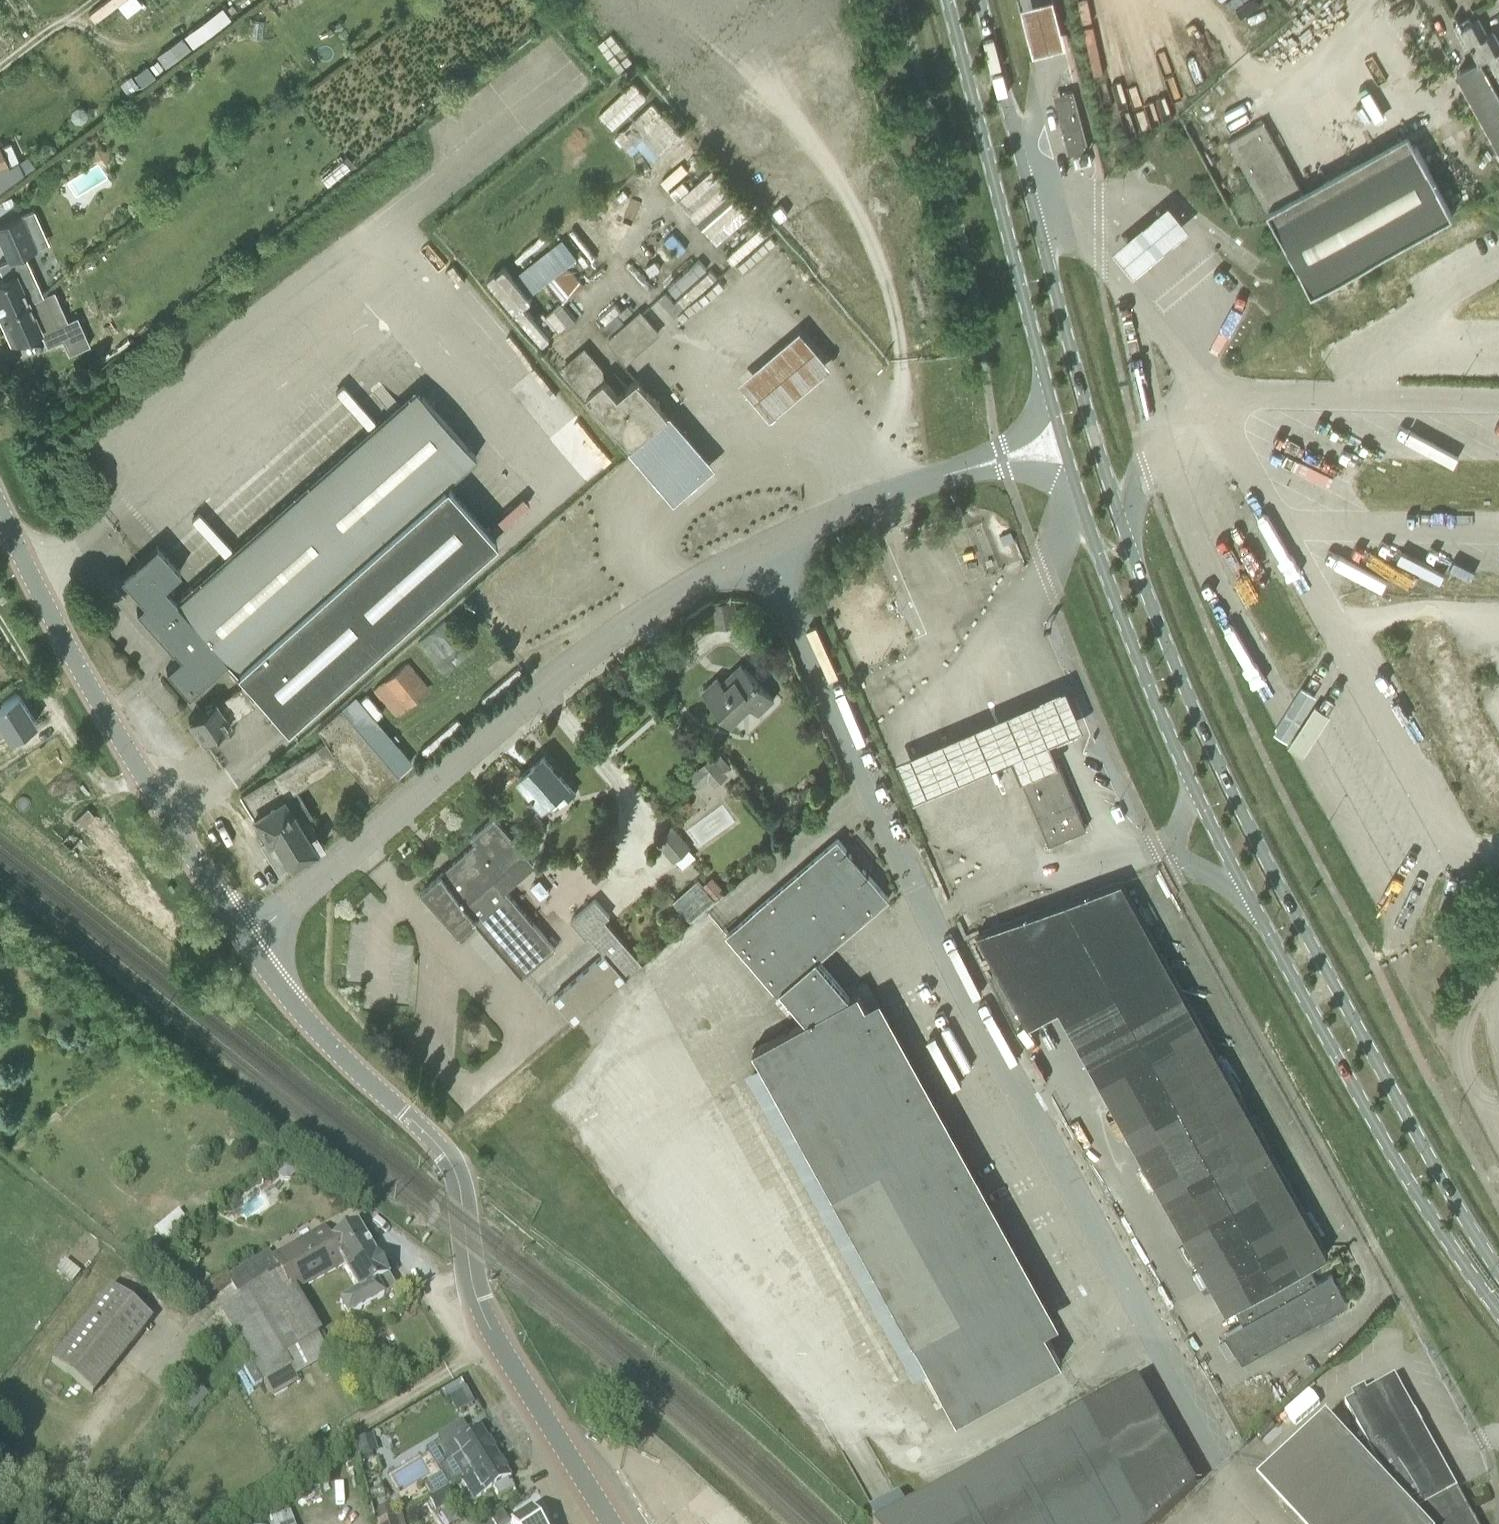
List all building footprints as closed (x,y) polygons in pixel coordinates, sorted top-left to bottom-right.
[(1019,1),(1031,49),(1063,41),(1053,0),(1023,0),(1019,1)] [(183,33),(191,45),(231,18),(223,6),(183,33)] [(1493,31),(1487,34),(1478,17),(1462,26),(1480,59),(1458,72),(1498,145),(1498,42),(1493,31)] [(1097,25),(1085,26),(1090,70),(1103,69),(1097,25)] [(150,66),(156,74),(163,69),(157,60),(150,66)] [(613,127),(647,95),(633,81),(600,113),(613,127)] [(1069,101),(1057,104),(1069,151),(1088,146),(1088,149),(1090,148),(1074,90),(1066,91),(1069,101)] [(652,105),(615,136),(633,154),(640,147),(653,161),(680,135),(652,105)] [(1264,121),(1229,140),(1268,210),(1269,210),(1274,220),(1274,221),(1274,222),(1313,292),(1361,265),(1454,213),(1415,145),(1310,204),(1264,121)] [(1426,159),(1440,152),(1430,133),(1415,140),(1426,159)] [(8,169),(8,167),(16,164),(6,142),(0,145),(0,172),(8,169)] [(711,241),(737,226),(720,199),(726,196),(717,181),(706,187),(703,180),(682,193),(711,241)] [(1109,248),(1130,273),(1185,226),(1163,202),(1109,248)] [(29,301),(44,294),(25,253),(50,241),(36,210),(0,225),(0,237),(10,259),(0,263),(0,270),(4,278),(0,280),(0,314),(29,301)] [(513,277),(528,295),(546,282),(562,303),(583,286),(567,265),(579,256),(564,238),(513,277)] [(700,259),(669,287),(677,296),(708,268),(700,259)] [(528,295),(513,277),(505,267),(498,273),(497,272),(489,278),(543,343),(550,337),(524,305),(532,299),(528,295)] [(49,344),(63,338),(70,354),(92,343),(79,315),(68,320),(54,289),(44,294),(29,301),(43,330),(49,344)] [(29,301),(0,314),(0,316),(13,344),(43,330),(29,301)] [(641,312),(625,326),(643,347),(659,333),(641,312)] [(835,356),(804,321),(744,375),(775,410),(835,356)] [(643,347),(625,326),(609,340),(627,360),(643,347)] [(586,397),(588,396),(632,447),(670,415),(639,379),(618,397),(605,382),(605,380),(604,369),(585,348),(561,368),(586,397)] [(156,545),(152,549),(139,560),(121,577),(140,599),(144,603),(137,609),(172,649),(170,652),(177,659),(166,668),(189,693),(227,659),(237,670),(356,564),(406,621),(497,541),(446,484),(475,458),(416,391),(177,602),(164,587),(180,572),(156,545)] [(674,418),(635,452),(681,505),(720,471),(674,418)] [(203,498),(198,503),(234,539),(238,534),(203,498)] [(960,506),(951,509),(954,519),(963,516),(960,506)] [(356,564),(237,670),(287,726),(406,621),(356,564)] [(419,643),(445,674),(471,652),(445,621),(419,643)] [(821,633),(812,637),(833,685),(842,682),(821,633)] [(408,664),(375,691),(396,717),(429,689),(408,664)] [(746,668),(728,685),(726,686),(718,677),(703,691),(733,722),(753,704),(761,713),(775,699),(746,668)] [(1067,683),(897,755),(914,795),(1011,754),(1022,778),(1059,762),(1049,739),(1084,724),(1067,683)] [(230,721),(254,705),(242,687),(218,704),(216,700),(189,719),(203,740),(220,729),(225,736),(235,729),(230,721)] [(37,723),(18,693),(0,705),(0,733),(5,730),(11,739),(37,723)] [(361,700),(376,716),(381,710),(367,694),(361,700)] [(354,696),(317,727),(325,741),(239,795),(266,840),(310,812),(296,791),(344,760),(374,796),(398,775),(412,763),(354,696)] [(719,754),(712,760),(710,757),(689,777),(700,789),(709,780),(716,788),(728,777),(724,773),(731,766),(719,754)] [(577,792),(545,755),(519,777),(543,805),(552,797),(560,806),(577,792)] [(1087,828),(1059,762),(1022,778),(1050,844),(1087,828)] [(819,797),(819,791),(813,785),(808,785),(802,790),(802,797),(807,802),(813,802),(819,797)] [(87,810),(74,822),(82,830),(95,818),(87,810)] [(310,812),(266,840),(260,843),(278,872),(324,844),(308,819),(312,816),(310,812)] [(537,865),(495,816),(472,837),(477,843),(423,890),(461,934),(477,920),(524,975),(556,948),(507,891),(537,865)] [(664,844),(680,868),(697,856),(680,832),(664,844)] [(1063,1361),(859,991),(850,996),(819,959),(890,898),(838,838),(728,934),(778,993),(781,991),(806,1020),(754,1048),(958,1420),(1063,1361)] [(726,892),(713,877),(703,885),(715,900),(726,892)] [(1328,1255),(1122,881),(979,933),(1029,1025),(1060,1008),(1212,1282),(1228,1310),(1234,1307),(1243,1324),(1227,1333),(1243,1363),(1349,1304),(1332,1275),(1318,1283),(1308,1266),(1328,1255)] [(531,889),(520,898),(533,913),(543,905),(531,889)] [(595,898),(578,913),(593,931),(610,915),(595,898)] [(593,931),(578,913),(571,919),(586,936),(593,931)] [(607,951),(627,977),(643,962),(610,924),(593,938),(605,952),(607,951)] [(576,1021),(627,977),(607,951),(605,952),(554,996),(576,1021)] [(590,1090),(583,1095),(576,1085),(552,1103),(563,1119),(571,1113),(574,1117),(598,1100),(590,1090)] [(153,1232),(163,1244),(188,1223),(178,1211),(153,1232)] [(272,1261),(272,1260),(268,1254),(229,1278),(238,1294),(245,1291),(279,1270),(293,1295),(343,1267),(346,1272),(375,1255),(357,1224),(330,1241),(324,1231),(272,1261)] [(149,1243),(155,1250),(161,1244),(156,1237),(149,1243)] [(389,1277),(375,1255),(346,1272),(359,1293),(340,1304),(348,1318),(384,1297),(396,1289),(389,1277)] [(173,1272),(162,1266),(157,1274),(167,1281),(173,1272)] [(290,1367),(262,1383),(271,1399),(300,1383),(296,1375),(329,1356),(293,1295),(279,1270),(245,1291),(290,1367)] [(93,1397),(153,1322),(111,1289),(51,1364),(93,1397)] [(216,1307),(262,1383),(290,1367),(245,1291),(238,1294),(216,1307)] [(1424,1508),(1459,1490),(1396,1376),(1347,1404),(1384,1473),(1419,1511),(1424,1508)] [(931,1495),(878,1523),(1157,1523),(1198,1485),(1139,1379),(1085,1408),(931,1495)] [(460,1381),(439,1393),(444,1402),(447,1400),(456,1414),(474,1404),(460,1381)] [(192,1415),(208,1396),(193,1382),(176,1401),(192,1415)] [(1420,1512),(1419,1511),(1384,1473),(1332,1416),(1277,1468),(1258,1483),(1297,1523),(1430,1523),(1420,1512)] [(422,1485),(430,1499),(447,1488),(460,1481),(497,1458),(479,1429),(469,1436),(461,1423),(435,1438),(438,1443),(425,1451),(440,1476),(422,1485)] [(1272,1424),(1258,1437),(1262,1440),(1276,1428),(1272,1424)] [(378,1453),(373,1436),(355,1441),(360,1459),(378,1453)] [(460,1481),(473,1502),(494,1490),(498,1498),(514,1488),(511,1483),(509,1485),(507,1481),(510,1479),(497,1458),(460,1481)] [(430,1499),(428,1500),(436,1513),(455,1502),(447,1488),(430,1499)] [(1459,1490),(1424,1508),(1433,1523),(1477,1523),(1459,1490)] [(393,1515),(390,1505),(377,1510),(380,1520),(393,1515)] [(530,1512),(511,1523),(537,1523),(530,1512)] [(290,1513),(261,1523),(294,1523),(290,1513)] [(501,1513),(484,1523),(508,1523),(501,1513)]
